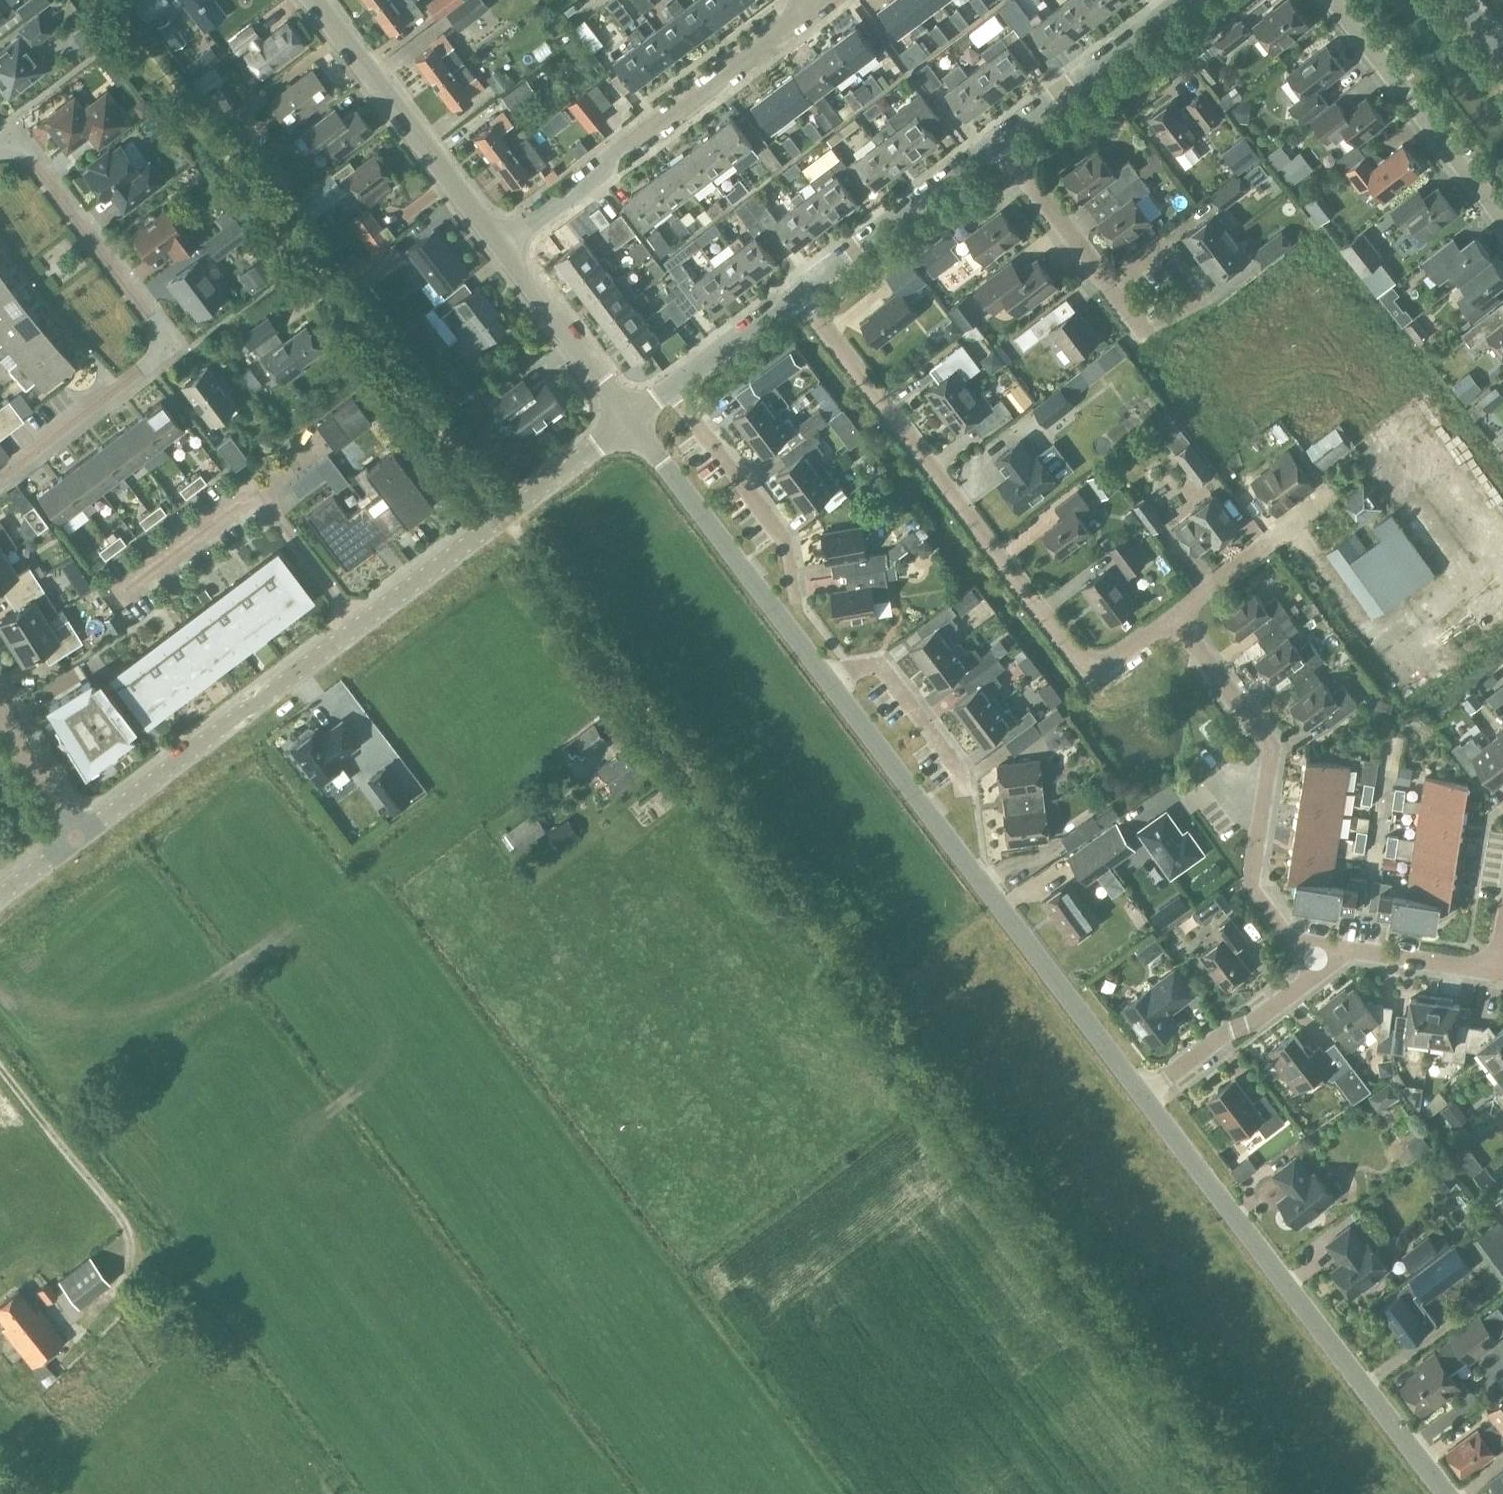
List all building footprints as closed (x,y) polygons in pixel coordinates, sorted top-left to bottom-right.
[(15,13),(5,0),(0,0),(0,24),(15,13)] [(17,7),(27,20),(51,2),(50,0),(27,0),(17,7)] [(138,1),(150,18),(170,3),(168,0),(139,0),(138,1)] [(205,30),(225,15),(214,0),(182,0),(205,30)] [(414,0),(382,0),(371,8),(390,33),(408,19),(410,23),(423,13),(414,0)] [(463,0),(432,0),(426,4),(437,19),(463,0)] [(437,19),(439,21),(447,15),(459,31),(490,8),(484,0),(463,0),(437,19)] [(605,4),(624,29),(635,21),(619,0),(611,0),(605,4)] [(644,14),(655,5),(651,0),(634,0),(644,14)] [(697,0),(695,0),(685,8),(680,0),(676,0),(668,6),(675,15),(696,41),(716,26),(697,0)] [(728,0),(697,0),(716,26),(736,11),(728,0)] [(736,11),(750,0),(728,0),(736,11)] [(908,0),(892,0),(881,8),(901,33),(921,18),(908,0)] [(940,0),(908,0),(921,18),(942,2),(940,0)] [(983,15),(991,9),(984,0),(971,0),(983,15)] [(1052,11),(1072,38),(1093,23),(1075,0),(1066,0),(1052,11)] [(1093,23),(1112,8),(1106,0),(1075,0),(1093,23)] [(1309,24),(1290,0),(1288,0),(1255,26),(1274,51),(1309,24)] [(1011,1),(1001,8),(1015,28),(1026,20),(1011,1)] [(970,24),(959,9),(950,15),(962,30),(970,24)] [(1072,38),(1052,11),(1043,17),(1039,12),(1028,21),(1032,26),(1052,53),(1072,38)] [(5,92),(7,90),(10,94),(41,69),(27,50),(32,45),(33,46),(52,32),(38,14),(19,29),(26,37),(20,41),(19,40),(8,49),(7,47),(0,53),(0,86),(5,92)] [(675,15),(656,30),(676,57),(696,41),(675,15)] [(170,19),(158,28),(174,50),(186,41),(170,19)] [(604,44),(586,19),(575,28),(593,52),(604,44)] [(1216,56),(1223,51),(1224,53),(1251,32),(1242,21),(1215,41),(1216,42),(1208,48),(1213,54),(1214,54),(1216,56)] [(252,27),(231,42),(238,53),(248,46),(252,51),(245,56),(262,78),(304,46),(287,24),(264,42),(252,27)] [(942,46),(950,40),(938,24),(930,30),(942,46)] [(836,42),(855,67),(876,52),(857,26),(836,42)] [(987,61),(1007,87),(1041,62),(1015,28),(983,52),(989,60),(987,61)] [(656,30),(636,45),(656,72),(676,57),(656,30)] [(430,42),(434,47),(416,61),(434,83),(463,61),(453,47),(454,46),(443,32),(430,42)] [(974,41),(968,33),(956,42),(962,51),(974,41)] [(929,55),(917,40),(900,53),(911,69),(929,55)] [(855,67),(836,42),(816,57),(835,83),(855,67)] [(656,72),(636,45),(616,61),(636,87),(656,72)] [(1318,91),(1344,70),(1326,46),(1288,76),(1304,96),(1290,107),(1302,123),(1327,103),(1318,91)] [(196,77),(220,58),(211,47),(187,66),(196,77)] [(1214,65),(1226,77),(1237,66),(1225,55),(1214,65)] [(835,83),(816,57),(796,72),(815,98),(826,112),(836,126),(856,110),(851,104),(839,113),(823,92),(835,83)] [(463,61),(434,83),(453,108),(471,94),(474,98),(486,88),(476,75),(475,76),(463,61)] [(960,62),(959,64),(987,102),(1007,87),(987,61),(969,75),(960,62)] [(944,82),(929,63),(917,72),(932,91),(944,82)] [(987,102),(959,64),(942,75),(952,88),(948,91),(967,117),(987,102)] [(203,93),(223,78),(214,65),(194,80),(203,93)] [(312,71),(271,103),(289,127),(331,95),(312,71)] [(815,98),(796,72),(775,88),(795,113),(815,98)] [(883,74),(877,79),(873,74),(865,80),(876,95),(890,84),(883,74)] [(511,110),(536,91),(527,79),(502,97),(511,110)] [(1217,100),(1225,110),(1242,97),(1235,87),(1217,100)] [(795,113),(775,88),(754,103),(774,129),(795,113)] [(207,98),(222,118),(235,108),(220,89),(208,97),(207,98)] [(262,89),(228,115),(221,120),(232,134),(239,129),(236,125),(269,100),(262,89)] [(844,95),(851,104),(856,110),(864,104),(852,89),(844,95)] [(569,106),(590,132),(609,118),(588,91),(569,106)] [(1174,99),(1150,117),(1177,151),(1188,166),(1200,157),(1188,143),(1223,116),(1203,91),(1181,108),(1174,99)] [(893,123),(917,156),(938,140),(930,129),(942,120),(922,93),(889,117),(893,123)] [(99,145),(128,123),(106,95),(84,112),(74,99),(46,121),(67,150),(90,133),(99,145)] [(1315,120),(1313,122),(1329,142),(1345,129),(1357,144),(1385,122),(1367,98),(1346,114),(1337,103),(1315,120)] [(135,106),(143,117),(152,110),(144,99),(135,106)] [(1240,123),(1248,124),(1250,101),(1238,100),(1228,108),(1240,123)] [(883,110),(877,102),(865,111),(871,119),(883,110)] [(315,147),(326,138),(339,155),(372,130),(356,110),(345,119),(334,105),(302,131),(315,147)] [(542,124),(554,138),(572,121),(561,108),(542,124)] [(488,121),(491,125),(475,137),(494,161),(512,147),(501,133),(513,124),(503,110),(488,121)] [(826,112),(820,117),(829,130),(836,126),(826,112)] [(832,146),(842,138),(861,124),(856,118),(827,139),(832,146)] [(713,134),(733,161),(741,171),(760,157),(752,146),(753,145),(733,119),(713,134)] [(823,135),(812,120),(804,126),(815,141),(823,135)] [(917,156),(893,123),(874,137),(879,143),(877,144),(898,171),(917,156)] [(524,128),(511,138),(516,144),(528,135),(524,128)] [(733,161),(713,134),(693,150),(713,176),(733,161)] [(802,151),(791,135),(783,141),(794,157),(802,151)] [(512,147),(494,161),(513,186),(530,172),(532,174),(546,163),(526,137),(512,148),(512,147)] [(898,171),(877,144),(857,159),(848,166),(842,158),(841,158),(863,187),(872,180),(877,186),(898,171)] [(1384,199),(1419,172),(1410,161),(1414,158),(1402,144),(1375,165),(1366,154),(1344,171),(1359,190),(1370,181),(1384,199)] [(784,165),(769,145),(758,153),(773,173),(784,165)] [(1277,170),(1278,170),(1292,159),(1281,145),(1266,156),(1277,170)] [(1252,147),(1230,164),(1238,175),(1244,170),(1261,158),(1252,147)] [(124,211),(164,181),(150,162),(139,171),(122,148),(86,175),(105,199),(111,194),(124,211)] [(863,187),(841,158),(834,149),(804,171),(818,189),(817,190),(837,217),(858,201),(853,195),(863,187)] [(713,176),(693,150),(672,165),(692,192),(713,176)] [(1115,193),(1161,158),(1156,152),(1147,159),(1149,162),(1137,171),(1129,161),(1115,172),(1099,150),(1066,175),(1084,198),(1106,182),(1115,193)] [(331,173),(299,197),(308,209),(312,215),(352,185),(362,198),(364,197),(370,205),(393,188),(387,180),(390,177),(375,157),(357,170),(349,160),(331,173)] [(1161,158),(1115,193),(1123,204),(1102,220),(1120,244),(1152,220),(1137,200),(1151,190),(1144,180),(1157,170),(1159,173),(1167,166),(1161,158)] [(274,189),(290,177),(278,161),(262,173),(274,189)] [(803,170),(797,162),(785,171),(791,180),(803,170)] [(1288,162),(1278,170),(1291,185),(1300,178),(1288,162)] [(672,165),(652,180),(673,207),(692,192),(672,165)] [(1254,187),(1262,181),(1253,169),(1245,175),(1254,187)] [(1239,175),(1210,197),(1221,212),(1251,190),(1239,175)] [(733,203),(750,191),(741,179),(734,185),(736,188),(727,195),(733,203)] [(673,207),(652,180),(632,195),(653,222),(673,207)] [(1418,190),(1391,211),(1408,233),(1407,234),(1420,250),(1429,243),(1425,238),(1457,214),(1437,188),(1424,197),(1418,190)] [(837,217),(817,190),(806,198),(801,191),(792,198),(797,205),(817,232),(837,217)] [(777,220),(771,212),(757,193),(746,201),(771,235),(782,227),(797,247),(817,232),(797,205),(777,220)] [(706,210),(712,219),(713,218),(725,209),(719,201),(706,210)] [(771,235),(746,201),(735,209),(749,228),(756,236),(746,244),(740,236),(730,244),(736,251),(756,278),(777,263),(766,249),(777,241),(771,235)] [(368,207),(349,222),(365,241),(374,253),(392,238),(383,227),(368,207)] [(626,241),(612,222),(611,222),(600,207),(590,215),(601,230),(616,249),(626,241)] [(178,255),(202,236),(188,217),(177,225),(165,210),(132,235),(150,259),(169,244),(178,255)] [(706,210),(699,216),(686,225),(693,233),(712,219),(706,210)] [(965,257),(974,269),(985,260),(987,262),(1022,236),(1002,210),(967,236),(976,248),(965,257)] [(1204,256),(1234,232),(1217,210),(1187,233),(1204,256)] [(612,222),(626,241),(637,233),(622,214),(612,222)] [(236,217),(203,242),(216,260),(249,235),(236,217)] [(1371,237),(1380,248),(1398,234),(1389,223),(1371,237)] [(716,224),(703,233),(696,238),(702,247),(722,232),(716,224)] [(673,249),(658,229),(647,237),(662,257),(673,249)] [(951,229),(918,254),(926,265),(935,276),(960,258),(951,246),(960,240),(951,229)] [(433,230),(408,250),(430,279),(420,286),(434,305),(444,297),(439,291),(448,284),(459,276),(465,271),(433,230)] [(1281,231),(1252,253),(1264,267),(1293,245),(1281,231)] [(1252,254),(1234,232),(1204,256),(1221,278),(1252,254)] [(1343,248),(1342,249),(1362,274),(1363,273),(1370,267),(1382,258),(1362,233),(1343,248)] [(1460,280),(1491,257),(1475,237),(1460,248),(1452,237),(1423,260),(1439,281),(1453,271),(1460,280)] [(639,263),(643,259),(652,253),(643,240),(629,250),(639,263)] [(574,282),(600,261),(585,241),(558,261),(574,282)] [(395,243),(374,258),(385,273),(405,257),(395,243)] [(756,278),(736,251),(725,260),(720,253),(711,261),(715,267),(736,293),(756,278)] [(676,254),(665,262),(679,281),(690,273),(676,254)] [(600,261),(574,282),(589,301),(616,281),(607,270),(614,266),(607,256),(600,261)] [(373,257),(349,275),(350,276),(361,291),(371,283),(385,273),(374,258),(373,257)] [(1460,280),(1469,291),(1458,299),(1474,320),(1501,300),(1492,289),(1502,281),(1502,273),(1491,257),(1460,280)] [(1007,282),(998,271),(976,287),(996,314),(1012,301),(1020,312),(1058,283),(1038,258),(1021,271),(1007,282)] [(264,259),(240,276),(253,293),(277,276),(264,259)] [(919,314),(906,298),(928,281),(910,259),(888,277),(900,292),(871,315),(872,317),(862,325),(879,346),(919,314)] [(667,273),(658,261),(649,267),(658,279),(667,273)] [(197,316),(224,296),(198,262),(169,283),(179,297),(182,295),(197,316)] [(736,293),(715,267),(705,275),(699,267),(690,274),(696,281),(716,308),(736,293)] [(10,290),(0,276),(0,297),(10,290)] [(677,296),(685,290),(676,278),(668,284),(669,285),(677,296)] [(630,300),(616,281),(589,301),(604,321),(643,291),(642,290),(630,300)] [(434,305),(402,330),(415,347),(437,329),(448,343),(457,336),(441,316),(442,316),(454,306),(464,319),(455,327),(475,352),(484,346),(506,329),(491,310),(493,308),(478,288),(472,292),(464,282),(453,290),(444,297),(434,305)] [(1379,296),(1385,304),(1393,298),(1398,294),(1392,286),(1379,296)] [(0,297),(0,327),(24,309),(10,290),(0,297)] [(685,290),(677,296),(675,298),(689,317),(700,309),(685,290)] [(643,291),(604,321),(619,341),(655,314),(647,304),(650,301),(643,291)] [(949,309),(966,331),(984,317),(967,295),(949,309)] [(675,298),(665,306),(679,325),(689,317),(675,298)] [(24,309),(0,327),(0,346),(3,343),(10,352),(39,327),(24,309)] [(1033,324),(1015,337),(1020,344),(1024,350),(1038,340),(1052,329),(1063,344),(1075,359),(1082,353),(1087,350),(1099,341),(1088,326),(1076,311),(1068,317),(1061,323),(1056,316),(1051,310),(1033,324)] [(1405,310),(1395,318),(1401,326),(1412,318),(1405,310)] [(1499,324),(1489,312),(1461,333),(1471,346),(1487,334),(1502,355),(1502,321),(1499,324)] [(655,314),(619,341),(635,361),(661,341),(653,330),(662,323),(655,314)] [(255,348),(261,356),(282,384),(303,369),(301,366),(323,349),(307,327),(284,343),(281,340),(275,332),(279,329),(269,315),(241,336),(252,350),(255,348)] [(1405,327),(1409,332),(1420,324),(1416,319),(1405,327)] [(967,337),(982,339),(986,336),(976,324),(965,333),(967,337)] [(39,327),(10,352),(18,360),(8,369),(17,379),(55,346),(39,327)] [(1428,335),(1424,329),(1413,338),(1417,343),(1428,335)] [(963,344),(945,358),(956,372),(930,391),(938,402),(935,405),(940,412),(969,390),(963,382),(982,368),(963,344)] [(73,366),(55,346),(17,379),(27,390),(31,386),(38,393),(43,389),(44,390),(60,375),(62,377),(63,378),(65,378),(67,378),(68,378),(71,378),(72,376),(74,374),(74,373),(75,372),(75,371),(75,370),(75,369),(74,368),(74,367),(73,366)] [(1383,347),(1374,355),(1379,361),(1388,354),(1383,347)] [(764,394),(773,406),(782,393),(776,385),(790,375),(804,394),(815,385),(801,367),(802,366),(795,356),(777,369),(756,384),(764,394)] [(182,386),(211,424),(236,405),(207,366),(182,386)] [(1466,367),(1448,380),(1460,396),(1478,383),(1466,367)] [(1061,386),(1033,408),(1048,427),(1076,406),(1070,398),(1091,381),(1082,370),(1061,386)] [(1377,382),(1401,414),(1417,401),(1393,370),(1377,382)] [(1351,372),(1341,379),(1346,386),(1356,379),(1351,372)] [(479,387),(488,396),(497,388),(487,378),(479,387)] [(523,379),(492,402),(508,423),(514,418),(526,435),(564,406),(544,380),(531,390),(523,379)] [(16,407),(28,399),(18,385),(6,393),(16,407)] [(1468,410),(1476,420),(1488,410),(1489,412),(1502,401),(1502,396),(1496,387),(1468,410)] [(977,400),(969,390),(940,412),(948,422),(951,419),(959,430),(979,415),(990,429),(1013,412),(1003,398),(994,405),(986,394),(977,400)] [(773,406),(764,394),(735,415),(749,434),(778,412),(773,406)] [(340,426),(337,429),(337,430),(340,427),(349,438),(346,441),(347,442),(372,423),(353,397),(327,416),(328,417),(331,415),(340,426)] [(14,428),(25,421),(9,401),(0,408),(0,409),(14,428)] [(161,401),(140,417),(162,446),(183,430),(161,401)] [(794,433),(778,412),(749,434),(764,455),(788,437),(794,446),(815,431),(829,421),(820,408),(799,425),(801,427),(794,433)] [(1162,417),(1155,408),(1145,415),(1152,425),(1162,417)] [(0,409),(0,431),(4,436),(14,428),(0,409)] [(851,419),(844,411),(831,421),(838,429),(851,419)] [(1454,414),(1440,425),(1459,450),(1473,439),(1454,414)] [(162,446),(140,417),(120,432),(142,461),(162,446)] [(1305,447),(1321,468),(1354,445),(1338,423),(1305,447)] [(1446,460),(1459,450),(1440,425),(1427,435),(1446,460)] [(815,431),(794,446),(801,455),(778,473),(792,491),(821,469),(817,463),(824,452),(818,443),(822,440),(815,431)] [(120,432),(100,448),(122,476),(142,461),(120,432)] [(1427,435),(1413,446),(1432,471),(1446,460),(1427,435)] [(217,446),(236,470),(249,460),(231,436),(217,446)] [(1175,454),(1200,486),(1216,473),(1190,440),(1188,442),(1184,436),(1172,446),(1177,452),(1175,454)] [(1055,443),(1047,449),(1035,458),(1021,441),(997,459),(1006,470),(1007,469),(1012,475),(1001,484),(1021,510),(1031,503),(1037,503),(1043,498),(1044,493),(1075,469),(1055,443)] [(122,476),(100,448),(80,463),(102,492),(122,476)] [(380,491),(364,503),(388,534),(404,522),(406,525),(434,504),(394,451),(366,472),(380,491)] [(1274,474),(1257,487),(1276,513),(1314,485),(1290,452),(1273,465),(1274,474)] [(1476,452),(1466,459),(1471,466),(1481,459),(1476,452)] [(316,464),(326,476),(337,491),(348,482),(327,455),(316,464)] [(1466,459),(1457,467),(1462,473),(1471,466),(1466,459)] [(80,463),(60,478),(82,507),(102,492),(80,463)] [(821,469),(792,491),(808,512),(837,490),(821,469)] [(1089,479),(1097,490),(1111,480),(1103,469),(1089,479)] [(1449,473),(1439,480),(1444,487),(1454,479),(1449,473)] [(201,475),(190,483),(196,490),(207,483),(201,475)] [(82,507),(60,478),(40,493),(61,522),(82,507)] [(196,490),(190,483),(180,490),(186,498),(196,490)] [(1344,500),(1362,525),(1383,510),(1365,484),(1344,500)] [(1091,532),(1079,516),(1090,507),(1079,491),(1056,508),(1065,521),(1045,535),(1060,556),(1091,532)] [(388,534),(364,503),(348,515),(334,496),(306,517),(346,570),(374,549),(372,546),(388,534)] [(1215,496),(1192,514),(1193,515),(1177,527),(1197,554),(1213,542),(1215,545),(1239,527),(1215,496)] [(1134,507),(1153,532),(1166,523),(1147,497),(1134,507)] [(33,505),(23,513),(38,533),(48,525),(33,505)] [(150,513),(156,521),(166,513),(160,505),(150,513)] [(156,521),(150,513),(140,521),(146,529),(156,521)] [(5,554),(3,552),(15,545),(0,522),(0,557),(5,554)] [(922,527),(902,541),(909,551),(929,536),(922,527)] [(829,561),(865,555),(861,529),(825,535),(829,561)] [(26,542),(40,563),(51,555),(37,534),(26,542)] [(110,543),(116,551),(126,543),(120,536),(110,543)] [(1105,553),(1109,550),(1116,545),(1110,536),(1099,544),(1105,553)] [(1109,550),(1129,576),(1147,563),(1127,537),(1116,545),(1109,550)] [(930,554),(935,550),(928,540),(916,547),(920,553),(930,554)] [(116,551),(110,543),(100,551),(106,559),(116,551)] [(1379,564),(1366,575),(1367,576),(1381,595),(1417,568),(1401,548),(1379,564)] [(281,551),(263,564),(252,572),(256,578),(281,610),(286,616),(310,598),(288,569),(293,566),(281,551)] [(0,557),(0,585),(5,582),(13,595),(37,579),(32,570),(29,566),(26,567),(20,558),(11,564),(5,554),(0,557)] [(1367,576),(1366,575),(1379,564),(1371,554),(1351,569),(1360,581),(1367,576)] [(870,571),(872,586),(833,593),(838,623),(878,616),(875,602),(891,599),(888,580),(899,578),(896,561),(889,565),(885,569),(870,571)] [(32,570),(37,579),(45,574),(39,565),(32,570)] [(1381,595),(1397,615),(1432,588),(1417,568),(1381,595)] [(1109,573),(1088,589),(1112,621),(1133,605),(1109,573)] [(256,578),(243,588),(243,589),(238,583),(229,590),(234,595),(258,627),(262,633),(277,623),(272,617),(281,610),(256,578)] [(0,621),(0,625),(11,642),(46,619),(58,612),(46,592),(37,579),(13,595),(21,607),(0,621)] [(971,590),(954,603),(962,614),(979,601),(971,590)] [(1276,596),(1265,605),(1255,591),(1223,615),(1240,637),(1261,622),(1269,631),(1300,609),(1296,604),(1288,610),(1276,596)] [(215,600),(214,601),(206,607),(211,613),(235,645),(239,651),(254,640),(249,634),(258,627),(234,595),(220,606),(215,600)] [(956,645),(950,638),(959,625),(953,617),(958,613),(951,604),(928,621),(935,630),(911,648),(929,671),(963,646),(960,642),(956,645)] [(1300,609),(1269,631),(1259,638),(1269,651),(1257,660),(1274,682),(1296,666),(1304,675),(1314,668),(1325,659),(1310,641),(1299,649),(1280,624),(1300,609)] [(192,617),(189,620),(183,624),(187,630),(212,662),(216,668),(231,657),(226,651),(235,645),(211,613),(197,623),(192,617)] [(114,634),(124,627),(116,615),(106,622),(114,634)] [(1420,644),(1435,665),(1470,638),(1454,616),(1432,633),(1419,643),(1420,644)] [(46,619),(11,642),(23,661),(46,647),(54,660),(60,657),(78,645),(83,642),(68,619),(52,629),(46,619)] [(169,635),(164,639),(160,642),(165,647),(189,680),(193,685),(208,674),(203,668),(212,662),(187,630),(174,640),(169,635)] [(963,646),(929,671),(941,687),(965,669),(974,681),(1001,661),(992,649),(982,656),(975,647),(967,651),(963,646)] [(165,647),(156,654),(151,658),(146,652),(139,657),(172,701),(185,692),(181,686),(189,680),(165,647)] [(139,657),(127,667),(114,676),(147,720),(172,701),(139,657)] [(1001,661),(974,681),(979,687),(955,705),(970,725),(1000,704),(993,695),(1003,683),(997,674),(1006,667),(1001,661)] [(1314,668),(1304,675),(1293,683),(1303,696),(1291,704),(1308,727),(1331,710),(1338,720),(1359,705),(1344,685),(1333,694),(1314,668)] [(1498,680),(1494,674),(1484,682),(1488,687),(1498,680)] [(71,739),(120,704),(99,676),(91,683),(90,682),(50,706),(71,739)] [(1501,703),(1494,693),(1488,697),(1495,707),(1501,703)] [(1381,703),(1376,715),(1388,719),(1392,707),(1381,703)] [(120,704),(71,739),(65,744),(85,776),(102,764),(98,758),(129,734),(127,731),(136,725),(120,704)] [(1000,704),(970,725),(985,744),(1006,728),(1014,722),(1017,719),(1009,709),(1006,712),(1000,704)] [(1047,729),(1064,717),(1055,706),(1047,712),(1050,715),(1042,722),(1047,729)] [(1031,709),(1017,719),(1014,722),(1006,728),(1013,737),(1022,731),(1034,722),(1039,718),(1031,709)] [(607,715),(565,745),(569,752),(575,748),(579,753),(585,749),(589,755),(609,740),(606,736),(617,729),(607,715)] [(302,739),(291,748),(317,783),(343,763),(340,759),(359,744),(342,722),(329,731),(332,735),(325,739),(317,728),(314,731),(312,729),(309,728),(301,734),(301,737),(302,739)] [(1043,734),(1034,722),(1022,731),(1031,743),(1043,734)] [(1492,740),(1502,755),(1502,725),(1497,729),(1500,735),(1492,740)] [(1062,737),(1066,744),(1073,743),(1077,737),(1073,731),(1065,731),(1062,737)] [(1058,735),(1042,743),(1048,754),(1064,747),(1058,735)] [(1492,740),(1483,747),(1472,738),(1463,745),(1461,742),(1453,749),(1473,774),(1483,769),(1495,784),(1502,778),(1502,755),(1492,740)] [(614,794),(648,769),(631,745),(596,771),(614,794)] [(1308,757),(1304,782),(1347,788),(1351,764),(1308,757)] [(1011,844),(1049,839),(1039,761),(1000,766),(1011,844)] [(367,779),(393,814),(411,800),(386,766),(367,779)] [(1412,769),(1400,767),(1397,782),(1410,784),(1412,769)] [(1423,800),(1466,806),(1470,782),(1426,776),(1423,800)] [(1304,782),(1300,806),(1343,812),(1347,788),(1304,782)] [(1362,802),(1372,803),(1376,783),(1365,782),(1362,802)] [(1397,787),(1394,807),(1404,808),(1407,788),(1397,787)] [(1423,800),(1419,823),(1462,830),(1466,806),(1423,800)] [(1300,806),(1296,830),(1339,837),(1343,812),(1300,806)] [(548,832),(549,831),(543,823),(549,819),(542,809),(536,814),(536,813),(509,832),(507,829),(501,833),(504,836),(503,837),(515,855),(548,832)] [(1179,823),(1170,811),(1143,830),(1175,875),(1207,852),(1192,830),(1186,834),(1179,824),(1179,823)] [(1094,815),(1062,837),(1070,849),(1102,827),(1097,819),(1094,815)] [(569,818),(549,831),(548,832),(560,850),(581,836),(569,818)] [(1116,823),(1092,840),(1108,863),(1112,868),(1136,850),(1116,823)] [(1419,823),(1415,847),(1458,854),(1462,830),(1419,823)] [(1355,849),(1365,851),(1368,831),(1358,829),(1355,849)] [(1296,830),(1292,854),(1336,861),(1339,837),(1296,830)] [(1389,834),(1386,854),(1396,856),(1400,836),(1389,834)] [(1092,840),(1068,858),(1084,880),(1108,863),(1092,840)] [(1458,854),(1415,847),(1412,871),(1455,878),(1458,854)] [(1336,861),(1292,854),(1289,878),(1298,879),(1332,883),(1336,861)] [(1397,861),(1385,860),(1384,867),(1396,869),(1397,861)] [(1412,871),(1408,895),(1408,897),(1442,902),(1451,903),(1455,878),(1412,871)] [(1332,883),(1298,879),(1295,895),(1304,896),(1302,905),(1341,911),(1342,904),(1364,908),(1369,878),(1351,876),(1349,886),(1332,883)] [(1408,897),(1408,895),(1391,892),(1392,882),(1375,879),(1370,909),(1392,912),(1391,918),(1430,924),(1431,916),(1439,917),(1442,902),(1408,897)] [(1069,883),(1043,901),(1072,942),(1098,923),(1069,883)] [(1190,913),(1198,926),(1223,908),(1227,914),(1234,908),(1222,891),(1190,913)] [(1171,922),(1162,909),(1152,916),(1161,929),(1171,922)] [(9,928),(0,917),(0,934),(9,928)] [(1223,938),(1201,955),(1226,989),(1238,980),(1241,980),(1249,974),(1249,972),(1251,970),(1235,949),(1248,940),(1231,917),(1216,929),(1223,938)] [(1137,953),(1146,964),(1165,950),(1156,939),(1137,953)] [(1151,988),(1125,1008),(1142,1031),(1142,1035),(1147,1041),(1150,1042),(1152,1045),(1155,1043),(1158,1044),(1164,1039),(1164,1036),(1178,1025),(1167,1011),(1175,1005),(1176,1007),(1193,994),(1175,971),(1151,989),(1151,988)] [(1346,989),(1321,1008),(1352,1048),(1364,1039),(1360,1035),(1370,1027),(1381,1040),(1390,1033),(1394,1007),(1377,1005),(1371,1010),(1355,988),(1349,993),(1346,989)] [(1431,1041),(1437,996),(1420,994),(1419,998),(1412,998),(1409,1023),(1396,1021),(1392,1051),(1406,1053),(1408,1037),(1431,1041)] [(1437,996),(1431,1041),(1445,1042),(1443,1058),(1465,1061),(1467,1050),(1469,1031),(1457,1029),(1460,1004),(1453,1003),(1454,998),(1437,996)] [(683,1024),(677,1029),(684,1038),(690,1033),(683,1024)] [(1469,1031),(1467,1050),(1479,1051),(1481,1050),(1494,1067),(1502,1060),(1502,1029),(1491,1039),(1482,1028),(1470,1025),(1469,1031)] [(677,1029),(670,1033),(678,1043),(684,1038),(677,1029)] [(1295,1034),(1269,1054),(1297,1091),(1301,1088),(1304,1088),(1308,1085),(1309,1082),(1322,1072),(1325,1076),(1336,1067),(1320,1047),(1310,1054),(1295,1034)] [(649,1050),(642,1055),(650,1064),(656,1059),(649,1050)] [(642,1055),(636,1060),(643,1069),(650,1064),(642,1055)] [(1376,1061),(1379,1075),(1393,1073),(1390,1059),(1376,1061)] [(1494,1067),(1502,1078),(1494,1084),(1500,1092),(1495,1095),(1502,1105),(1502,1060),(1494,1067)] [(1353,1066),(1336,1079),(1351,1100),(1369,1086),(1353,1066)] [(614,1076),(608,1081),(615,1090),(622,1086),(614,1076)] [(1236,1079),(1210,1099),(1238,1137),(1257,1123),(1267,1136),(1286,1122),(1266,1094),(1254,1103),(1236,1079)] [(608,1081),(602,1086),(609,1095),(615,1090),(608,1081)] [(1424,1087),(1406,1085),(1406,1086),(1403,1088),(1420,1114),(1424,1087)] [(1390,1086),(1383,1091),(1392,1103),(1399,1098),(1390,1086)] [(1450,1105),(1443,1111),(1449,1119),(1462,1109),(1456,1101),(1450,1105)] [(8,1157),(0,1146),(0,1163),(8,1157)] [(1422,1164),(1432,1177),(1448,1165),(1438,1152),(1422,1164)] [(471,1160),(466,1164),(474,1174),(489,1162),(482,1153),(471,1161),(471,1160)] [(1296,1157),(1274,1174),(1289,1193),(1280,1200),(1300,1226),(1308,1220),(1310,1222),(1320,1214),(1318,1211),(1335,1198),(1315,1173),(1311,1176),(1296,1157)] [(1241,1161),(1231,1170),(1242,1183),(1253,1174),(1241,1161)] [(1483,1171),(1475,1176),(1484,1188),(1491,1182),(1483,1171)] [(1264,1214),(1282,1207),(1273,1184),(1255,1191),(1264,1214)] [(1502,1261),(1502,1224),(1500,1220),(1474,1239),(1495,1267),(1502,1261)] [(1351,1227),(1329,1244),(1343,1263),(1334,1270),(1353,1296),(1366,1286),(1370,1288),(1377,1283),(1376,1278),(1389,1268),(1369,1243),(1365,1246),(1351,1227)] [(1430,1234),(1403,1255),(1417,1273),(1453,1245),(1445,1234),(1435,1241),(1430,1234)] [(1400,1295),(1382,1309),(1407,1343),(1436,1322),(1420,1301),(1424,1299),(1427,1303),(1473,1268),(1456,1245),(1410,1279),(1412,1282),(1398,1292),(1400,1295)] [(88,1251),(57,1276),(79,1302),(109,1277),(88,1251)] [(569,1273),(562,1278),(570,1287),(576,1282),(569,1273)] [(15,1276),(8,1281),(16,1291),(22,1286),(15,1276)] [(562,1278),(556,1282),(563,1292),(570,1287),(562,1278)] [(44,1307),(58,1294),(44,1280),(30,1293),(44,1307)] [(536,1297),(530,1302),(537,1312),(544,1307),(536,1297)] [(530,1302),(524,1307),(531,1317),(537,1312),(530,1302)] [(1502,1333),(1502,1331),(1502,1315),(1495,1307),(1485,1317),(1502,1333)] [(1421,1371),(1404,1384),(1423,1411),(1458,1385),(1451,1375),(1450,1374),(1467,1360),(1468,1362),(1497,1340),(1496,1338),(1482,1319),(1478,1315),(1450,1337),(1451,1339),(1434,1352),(1436,1354),(1418,1367),(1421,1371)] [(504,1322),(497,1327),(505,1336),(511,1332),(504,1322)] [(497,1327),(491,1332),(498,1341),(505,1336),(497,1327)] [(471,1347),(465,1352),(472,1361),(479,1356),(471,1347)] [(465,1352),(459,1356),(466,1366),(472,1361),(465,1352)] [(112,1380),(98,1389),(105,1399),(119,1390),(112,1380)] [(1447,1451),(1463,1473),(1494,1450),(1502,1443),(1502,1402),(1488,1413),(1494,1422),(1480,1432),(1478,1428),(1447,1451)] [(1500,1493),(1502,1493),(1502,1472),(1490,1482),(1500,1493)] [(63,1493),(80,1493),(74,1486),(63,1493)]
